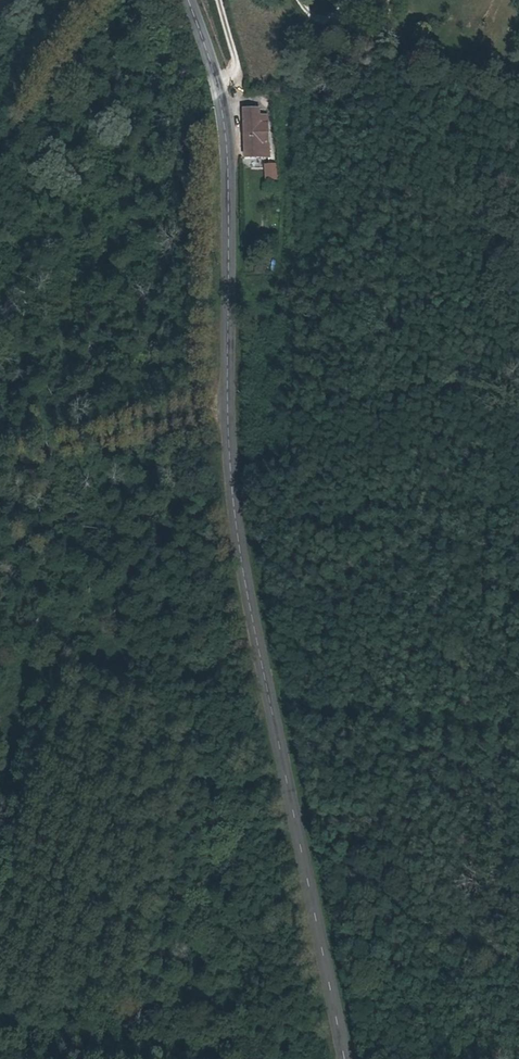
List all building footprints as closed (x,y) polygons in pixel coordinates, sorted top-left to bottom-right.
[(278,142),(276,114),(257,114),(258,148),(260,148),(260,165),(283,165),(282,142),(278,142)]
